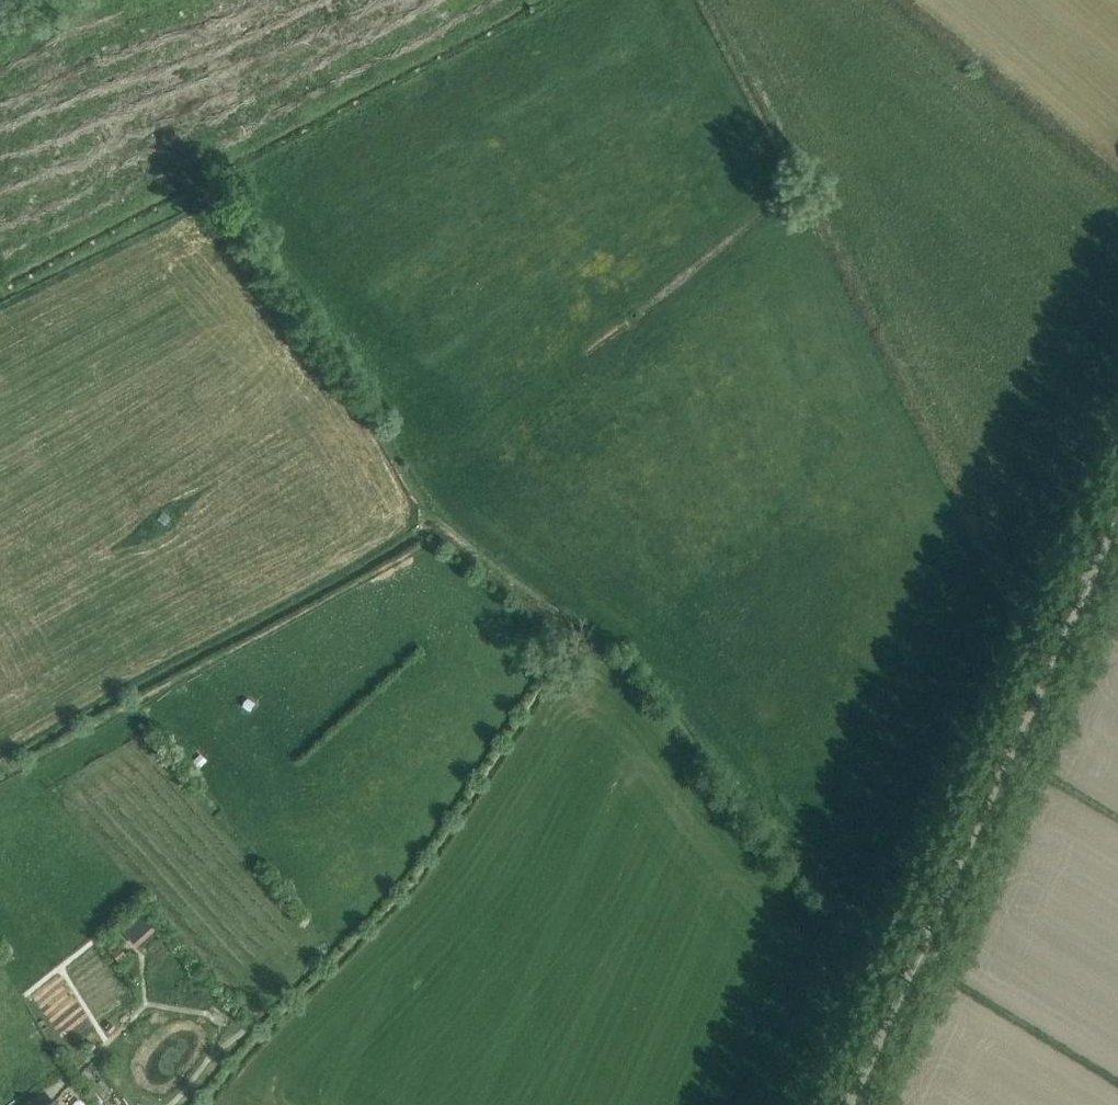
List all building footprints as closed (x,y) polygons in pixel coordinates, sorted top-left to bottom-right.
[(141,909),(120,928),(139,949),(160,930),(141,909)]
